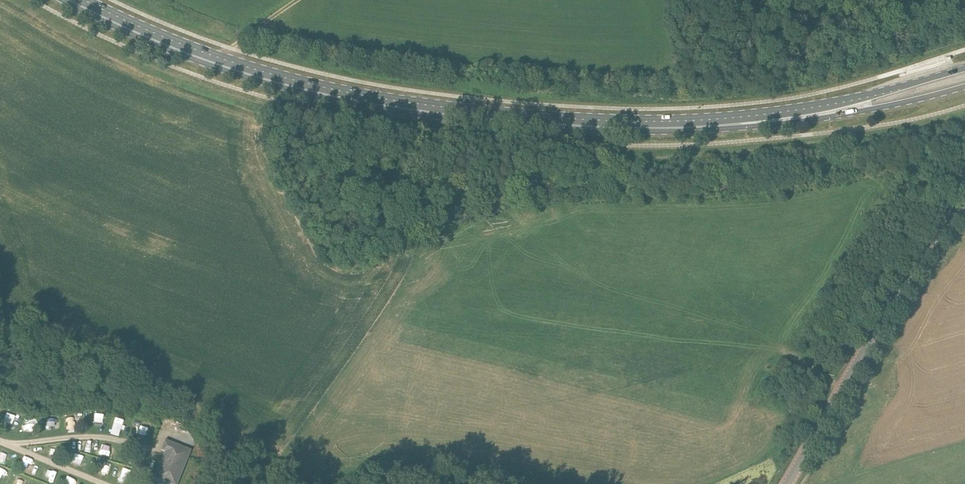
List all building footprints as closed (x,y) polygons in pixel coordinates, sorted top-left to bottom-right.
[(5,422),(14,426),(18,416),(8,413),(5,422)] [(78,416),(69,416),(70,425),(79,425),(78,416)] [(47,418),(47,427),(56,427),(55,418),(47,418)] [(115,427),(123,429),(125,419),(117,418),(115,427)] [(138,433),(147,436),(150,427),(141,424),(138,433)] [(171,442),(165,440),(161,450),(168,453),(158,479),(171,483),(178,483),(191,450),(171,442)] [(92,453),(95,445),(90,443),(87,450),(92,453)] [(9,455),(2,452),(0,458),(0,462),(6,464),(9,455)] [(70,461),(83,465),(85,457),(72,453),(70,461)] [(107,477),(109,463),(99,462),(97,476),(107,477)] [(29,463),(26,473),(35,476),(38,466),(29,463)] [(49,480),(52,474),(44,471),(42,478),(49,480)] [(14,483),(26,483),(28,479),(18,475),(14,483)]
